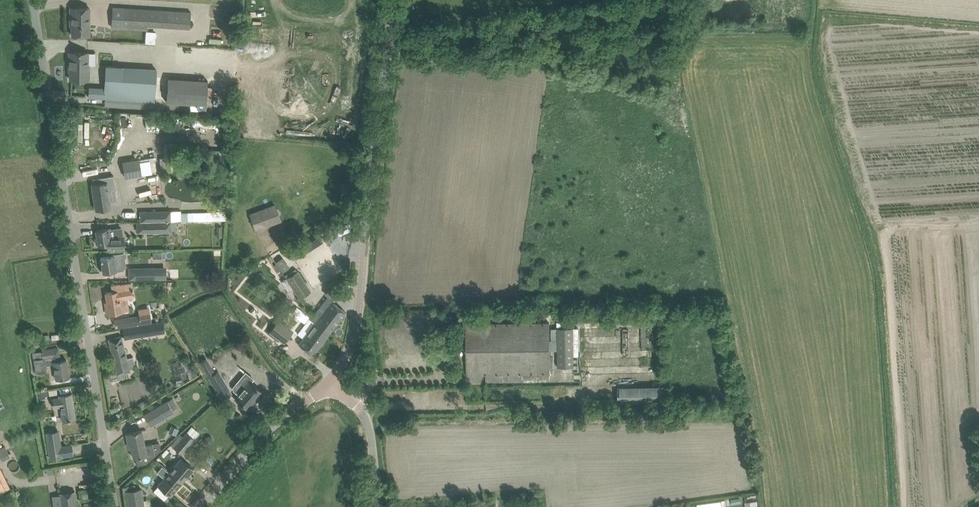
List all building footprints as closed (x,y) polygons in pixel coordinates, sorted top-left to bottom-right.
[(190,28),(191,10),(123,6),(121,26),(146,28),(146,25),(190,28)] [(70,20),(72,20),(72,36),(89,36),(89,19),(88,19),(88,8),(70,8),(70,20)] [(209,43),(230,46),(231,40),(210,37),(209,43)] [(69,52),(69,68),(70,68),(70,80),(89,80),(89,70),(88,70),(88,52),(69,52)] [(154,101),(156,69),(116,67),(106,66),(105,88),(89,87),(88,97),(114,99),(154,101)] [(208,80),(168,78),(166,102),(207,104),(208,80)] [(142,174),(139,159),(122,162),(125,177),(142,174)] [(174,159),(163,161),(165,172),(176,170),(174,159)] [(118,201),(114,175),(92,179),(93,184),(91,184),(95,210),(111,208),(110,202),(118,201)] [(249,212),(255,230),(281,220),(275,203),(249,212)] [(170,211),(140,211),(140,222),(146,222),(170,221),(181,221),(180,211),(170,211)] [(226,211),(205,212),(205,221),(226,220),(226,211)] [(170,221),(146,222),(146,232),(171,232),(170,222),(170,221)] [(125,249),(124,238),(123,238),(121,228),(108,230),(108,228),(96,230),(97,237),(95,238),(96,245),(98,244),(98,246),(107,244),(107,249),(125,249)] [(123,270),(125,266),(123,254),(100,257),(103,273),(123,270)] [(282,257),(275,261),(283,271),(289,267),(282,257)] [(129,271),(129,279),(157,279),(156,266),(145,266),(146,271),(129,271)] [(281,280),(288,291),(292,288),(299,298),(311,290),(298,270),(281,280)] [(124,311),(129,310),(127,298),(133,297),(132,291),(133,291),(133,288),(132,288),(131,283),(120,284),(111,285),(112,292),(106,293),(109,314),(124,311)] [(332,283),(324,294),(334,301),(342,291),(332,283)] [(345,312),(331,301),(322,313),(318,310),(311,319),(329,333),(345,312)] [(139,316),(125,318),(126,326),(151,322),(150,315),(150,312),(139,314),(139,316)] [(329,333),(311,319),(309,318),(297,333),(303,338),(298,344),(313,355),(329,333)] [(637,336),(645,336),(645,320),(637,320),(637,336)] [(163,321),(123,327),(125,338),(155,334),(155,332),(164,330),(163,321)] [(270,332),(284,343),(293,331),(278,321),(270,332)] [(557,367),(574,366),(573,327),(549,327),(549,323),(466,324),(467,375),(550,373),(550,349),(557,349),(557,367)] [(129,371),(129,369),(136,368),(133,357),(126,358),(121,336),(109,339),(117,374),(129,371)] [(47,371),(46,364),(54,363),(56,379),(69,377),(66,360),(60,360),(58,349),(32,353),(35,373),(47,371)] [(199,361),(223,399),(231,394),(218,372),(216,373),(206,356),(199,361)] [(235,399),(239,402),(247,409),(262,392),(250,381),(235,399)] [(617,385),(617,401),(663,400),(663,384),(617,385)] [(60,406),(62,420),(76,418),(72,393),(59,395),(59,397),(52,398),(53,407),(60,406)] [(143,414),(150,426),(174,412),(172,409),(177,406),(172,398),(167,401),(167,400),(143,414)] [(142,430),(126,433),(128,443),(129,447),(131,447),(133,457),(135,457),(137,465),(145,463),(146,462),(154,455),(152,444),(144,445),(142,430)] [(47,432),(51,458),(61,457),(58,431),(47,432)] [(173,447),(182,454),(195,439),(194,439),(186,432),(173,447)] [(10,457),(5,446),(0,449),(0,462),(10,457)] [(181,458),(169,471),(182,482),(194,469),(181,458)] [(162,465),(157,471),(164,478),(157,485),(170,496),(182,482),(169,471),(162,465)] [(130,506),(144,506),(141,489),(127,491),(130,506)] [(11,491),(5,494),(9,502),(15,499),(11,491)] [(75,491),(59,493),(61,506),(77,506),(75,491)]
